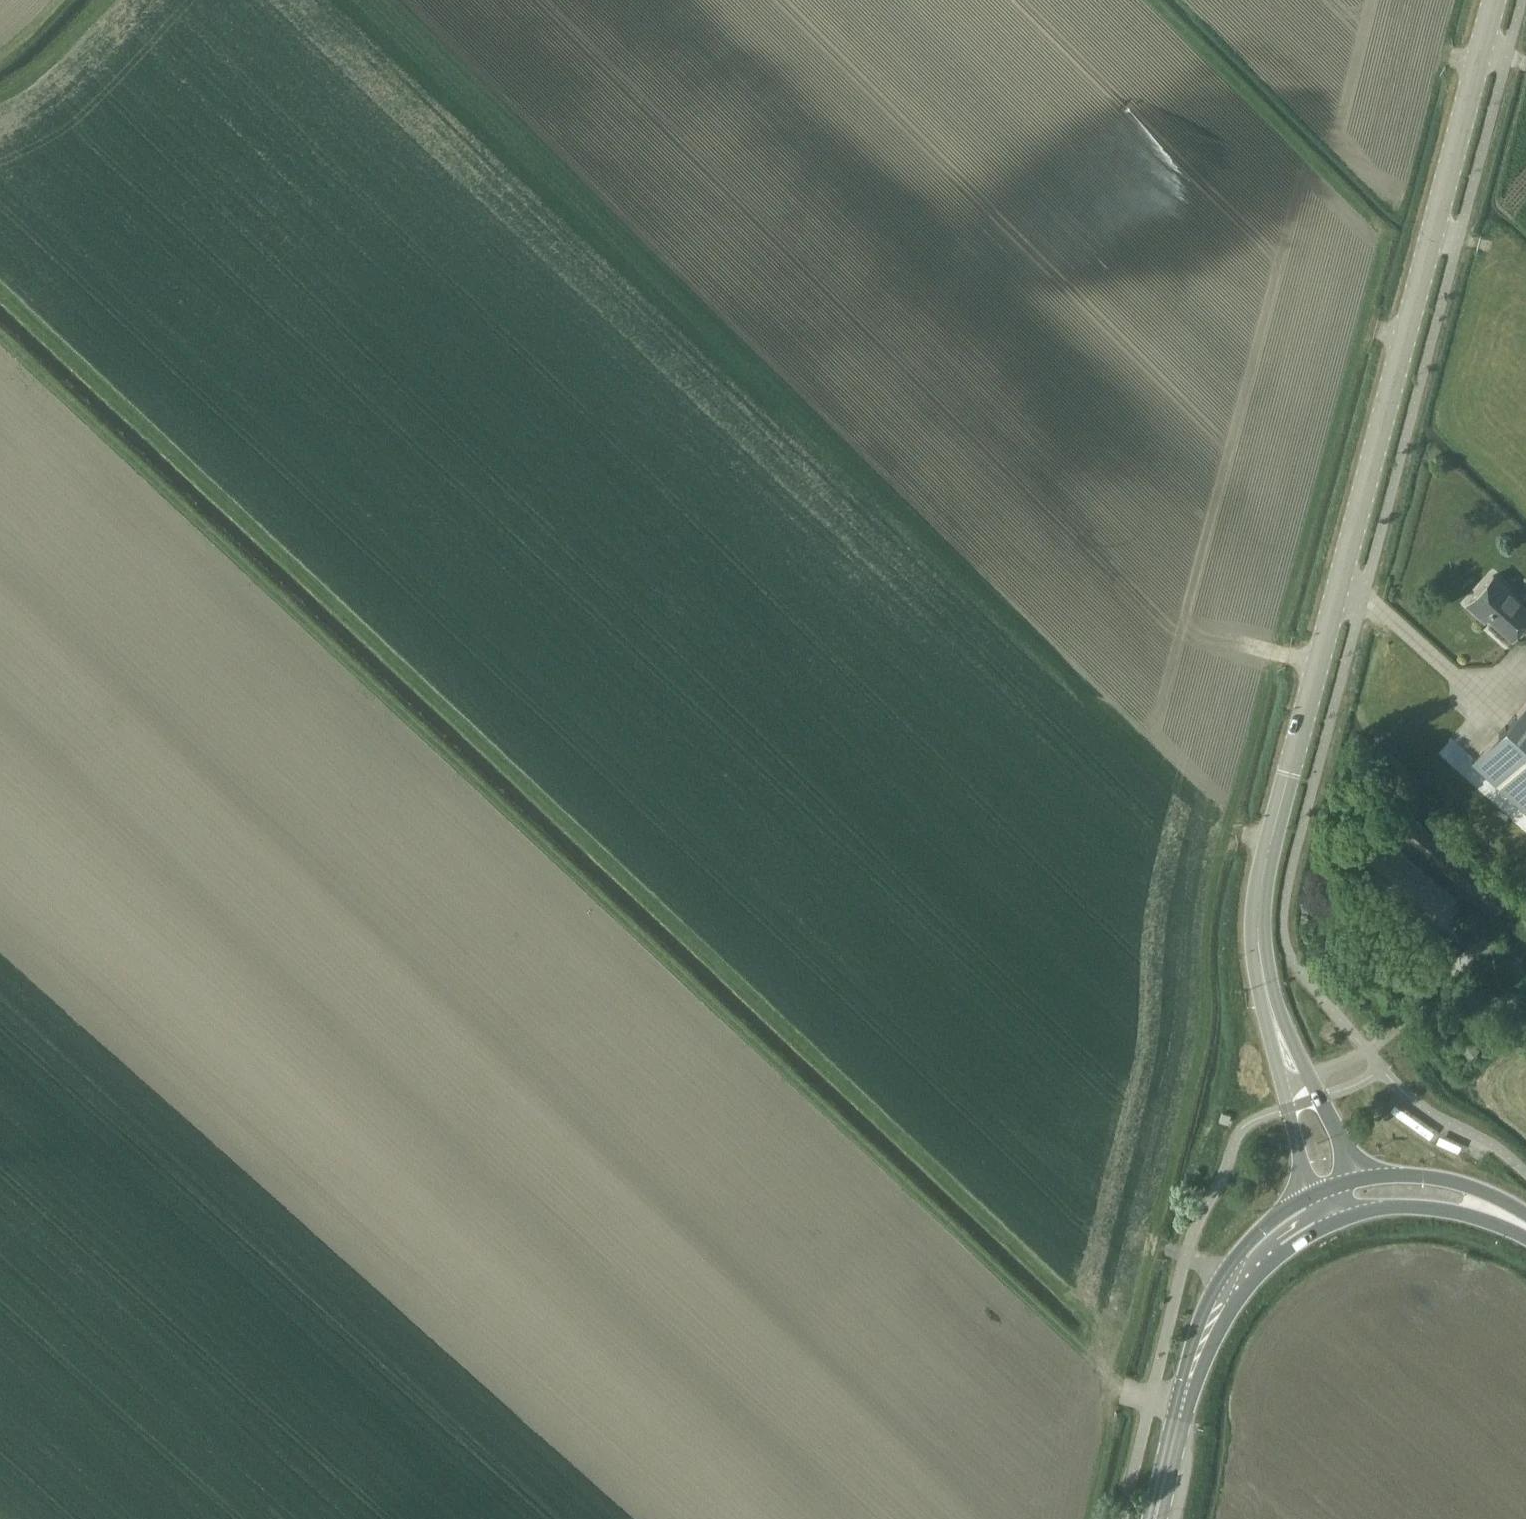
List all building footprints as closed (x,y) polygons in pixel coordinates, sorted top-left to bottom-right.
[(1495,575),(1468,603),(1486,620),(1488,616),(1511,639),(1525,622),(1525,593),(1520,599),(1495,575)] [(1475,760),(1525,807),(1525,705),(1475,760)] [(1383,817),(1396,828),(1386,841),(1369,827),(1346,856),(1434,926),(1458,896),(1396,848),(1406,836),(1497,911),(1509,894),(1395,803),(1383,817)] [(1470,1058),(1481,1048),(1473,1039),(1462,1049),(1470,1058)] [(1435,1134),(1396,1106),(1390,1114),(1430,1142),(1435,1134)] [(1485,1158),(1441,1137),(1437,1145),(1481,1166),(1485,1158)]
